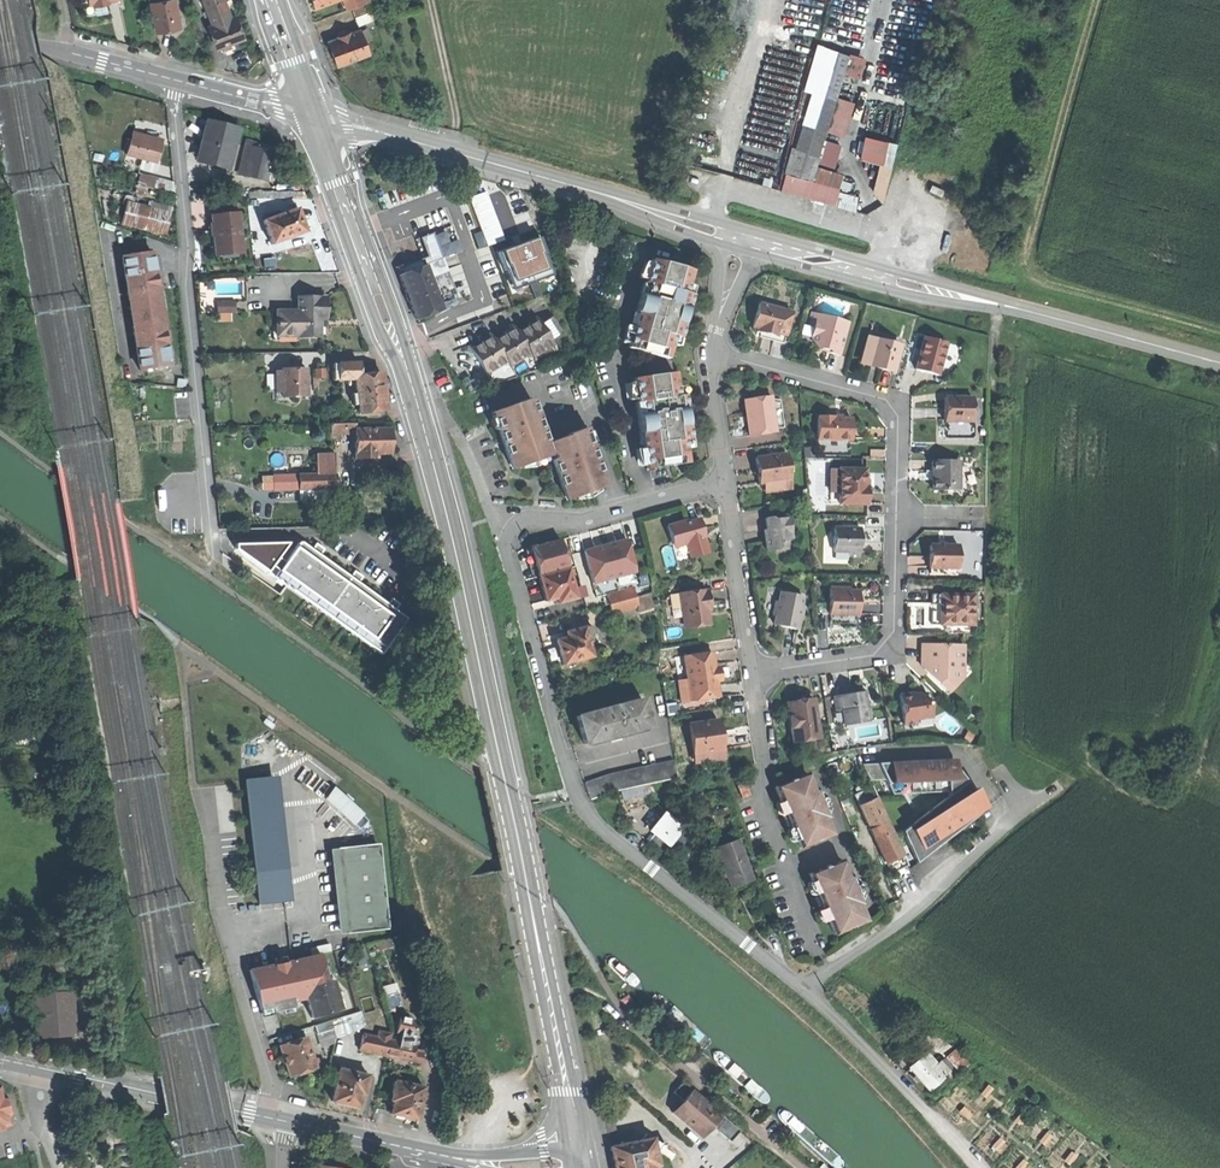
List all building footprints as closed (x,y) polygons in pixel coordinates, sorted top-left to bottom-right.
[(180,26),(174,0),(163,0),(150,3),(156,31),(169,29),(180,26)] [(217,49),(231,44),(242,39),(234,16),(231,18),(225,0),(204,0),(213,25),(209,26),(217,49)] [(348,10),(371,1),(371,0),(344,0),(348,10)] [(353,9),(356,18),(370,13),(371,12),(368,4),(353,9)] [(372,20),(370,13),(356,18),(359,25),(365,22),(372,20)] [(236,16),(234,16),(242,39),(244,38),(236,16)] [(332,53),(336,65),(369,53),(360,30),(349,34),(349,32),(337,36),(338,38),(328,41),(332,53)] [(792,145),(785,169),(813,176),(817,163),(848,50),(818,42),(806,86),(812,87),(796,146),(792,145)] [(222,126),(208,123),(199,158),(228,165),(237,130),(222,126)] [(866,132),(860,155),(892,163),(898,140),(866,132)] [(143,135),(134,133),(128,156),(157,163),(159,154),(161,144),(149,141),(142,139),(143,135)] [(238,174),(244,175),(251,148),(252,142),(247,141),(238,174)] [(274,148),(252,142),(251,148),(273,153),(274,148)] [(251,148),(244,175),(266,181),(273,153),(251,148)] [(227,170),(228,165),(199,158),(198,163),(227,170)] [(817,163),(813,176),(839,183),(843,170),(817,163)] [(811,195),(834,201),(838,187),(839,183),(813,176),(785,169),(780,186),(811,195)] [(141,175),(139,184),(176,193),(175,182),(141,175)] [(859,193),(838,187),(834,201),(855,206),(859,193)] [(149,206),(128,201),(123,224),(144,229),(144,228),(166,232),(169,221),(170,213),(150,208),(150,206),(149,206)] [(150,202),(149,206),(150,206),(150,208),(170,213),(172,207),(150,202)] [(264,222),(272,245),(306,232),(301,220),(297,209),(264,222)] [(238,214),(212,217),(214,233),(215,249),(241,247),(238,214)] [(422,259),(425,266),(441,260),(461,252),(451,226),(420,238),(427,257),(422,259)] [(540,238),(498,253),(511,290),(555,275),(542,237),(540,238)] [(242,253),(241,247),(215,249),(216,255),(242,253)] [(152,252),(123,256),(141,371),(170,366),(170,361),(174,360),(172,347),(167,348),(167,343),(171,342),(169,331),(165,332),(164,326),(168,326),(165,307),(163,291),(159,292),(158,286),(162,285),(160,274),(156,275),(155,270),(159,270),(157,257),(153,257),(152,252)] [(441,260),(425,266),(430,279),(446,272),(441,260)] [(629,350),(669,361),(673,346),(680,347),(696,288),(689,286),(693,273),(652,262),(629,350)] [(407,298),(416,321),(442,311),(438,301),(430,279),(425,266),(399,276),(407,298)] [(446,272),(430,279),(438,301),(448,297),(454,295),(446,272)] [(327,297),(298,297),(298,311),(298,336),(298,338),(321,338),(321,320),(327,320),(327,310),(327,297)] [(753,327),(792,338),(800,310),(761,299),(753,327)] [(238,303),(219,303),(219,313),(221,313),(233,313),(238,313),(238,303)] [(277,336),(298,336),(298,311),(277,311),(277,336)] [(844,354),(853,319),(822,311),(812,345),(844,354)] [(233,322),(233,313),(221,313),(221,322),(233,322)] [(516,329),(515,330),(534,361),(535,360),(532,357),(551,345),(555,352),(556,351),(550,341),(540,325),(535,317),(534,318),(537,321),(527,328),(518,333),(516,329)] [(553,317),(548,320),(558,336),(563,333),(553,317)] [(548,320),(540,325),(550,341),(558,336),(548,320)] [(806,324),(804,334),(813,336),(816,326),(806,324)] [(493,337),(492,338),(511,370),(512,369),(510,366),(512,364),(528,354),(533,362),(534,361),(515,330),(512,325),(511,326),(513,330),(504,336),(495,341),(493,337)] [(468,347),(488,379),(489,378),(486,374),(505,362),(510,370),(511,370),(492,338),(489,334),(488,334),(490,338),(480,344),(471,350),(469,346),(468,347)] [(895,373),(903,346),(869,337),(861,363),(895,373)] [(939,375),(948,344),(925,338),(917,369),(939,375)] [(334,381),(355,381),(355,378),(359,378),(359,363),(334,364),(334,381)] [(307,379),(307,368),(283,369),(283,371),(283,392),(283,397),(307,397),(307,379)] [(355,381),(360,414),(386,410),(384,393),(381,374),(359,378),(355,378),(355,381)] [(648,470),(690,464),(687,449),(694,448),(685,387),(679,388),(676,374),(635,380),(648,470)] [(777,394),(746,396),(749,434),(780,432),(777,394)] [(945,398),(945,421),(972,421),(972,398),(967,398),(967,399),(959,399),(959,398),(945,398)] [(512,460),(515,469),(530,464),(531,463),(548,457),(547,456),(551,455),(553,460),(551,461),(556,477),(562,493),(566,491),(569,500),(585,494),(586,494),(601,488),(597,478),(601,476),(584,429),(567,435),(568,437),(547,444),(530,399),(506,408),(507,411),(492,417),(501,441),(508,462),(512,460)] [(786,405),(779,406),(781,423),(788,423),(786,405)] [(330,414),(330,423),(345,422),(345,414),(330,414)] [(817,416),(817,440),(850,440),(851,419),(835,419),(835,417),(817,416)] [(355,424),(330,424),(331,433),(355,433),(355,459),(378,459),(378,454),(391,454),(391,442),(391,429),(355,430),(355,424)] [(767,441),(781,440),(780,433),(766,434),(767,441)] [(317,455),(317,475),(337,474),(336,454),(317,455)] [(786,454),(755,458),(759,483),(790,479),(786,454)] [(958,461),(932,461),(932,490),(958,490),(958,461)] [(865,469),(830,469),(830,504),(866,505),(866,487),(865,487),(865,469)] [(317,475),(274,476),(274,489),(337,487),(337,474),(317,475)] [(771,517),(765,518),(768,540),(765,541),(766,551),(777,550),(781,545),(784,544),(788,539),(791,539),(788,515),(778,517),(778,519),(773,519),(771,517)] [(667,526),(672,544),(688,540),(693,557),(707,553),(701,530),(702,529),(699,519),(687,522),(686,521),(667,526)] [(859,529),(833,528),(833,551),(848,551),(848,557),(859,557),(859,529)] [(631,588),(638,586),(625,540),(583,552),(591,579),(596,598),(606,595),(631,588)] [(538,577),(567,569),(560,541),(531,549),(538,577)] [(295,542),(235,543),(232,549),(380,659),(407,620),(295,542)] [(958,546),(929,545),(929,568),(958,568),(958,546)] [(533,579),(538,577),(531,549),(525,551),(529,565),(533,579)] [(678,568),(676,549),(663,550),(664,569),(678,568)] [(573,590),(567,569),(538,577),(542,590),(545,602),(556,599),(558,604),(576,599),(576,598),(583,596),(581,588),(573,590)] [(634,598),(631,588),(606,595),(612,615),(637,608),(634,598)] [(829,588),(829,614),(857,615),(858,591),(849,591),(849,589),(829,588)] [(704,590),(679,594),(684,626),(709,622),(706,603),(709,603),(707,591),(704,592),(704,590)] [(796,629),(802,597),(780,593),(778,603),(775,602),(773,614),(776,615),(774,625),(796,629)] [(650,594),(634,598),(637,608),(639,613),(652,609),(650,594)] [(972,625),(973,595),(940,595),(939,625),(972,625)] [(560,653),(563,666),(592,658),(586,637),(593,635),(591,627),(584,629),(583,628),(566,633),(567,638),(556,641),(560,653)] [(963,645),(921,644),(921,660),(924,660),(924,669),(949,693),(962,678),(951,668),(951,661),(963,662),(963,645)] [(682,703),(726,698),(721,650),(687,654),(690,678),(679,679),(682,703)] [(862,692),(833,697),(835,711),(842,710),(844,725),(868,722),(866,705),(868,702),(868,700),(863,697),(862,692)] [(912,693),(899,695),(904,725),(916,723),(915,719),(931,717),(929,701),(926,701),(925,698),(921,695),(912,696),(912,693)] [(580,731),(584,744),(649,727),(642,700),(577,717),(580,731)] [(801,701),(786,704),(792,742),(819,738),(814,703),(802,705),(801,701)] [(692,721),(696,763),(732,759),(728,717),(692,721)] [(862,738),(861,724),(847,726),(848,739),(862,738)] [(951,760),(862,765),(869,781),(886,780),(892,795),(933,793),(942,786),(942,785),(959,772),(951,760)] [(674,762),(629,771),(632,788),(677,779),(674,762)] [(584,783),(590,800),(615,791),(632,788),(629,771),(609,775),(584,783)] [(790,827),(799,848),(831,835),(824,819),(826,819),(815,791),(813,792),(806,775),(774,788),(786,817),(783,819),(785,823),(787,828),(790,827)] [(244,781),(246,797),(271,794),(270,778),(244,781)] [(854,795),(890,874),(907,866),(876,799),(877,798),(871,786),(854,795)] [(325,798),(351,824),(359,815),(333,790),(325,798)] [(955,791),(902,832),(908,845),(910,843),(918,853),(929,845),(933,850),(942,843),(938,838),(947,831),(951,836),(961,828),(957,823),(966,816),(970,821),(975,818),(955,791)] [(259,906),(284,903),(271,794),(246,797),(259,906)] [(687,834),(663,814),(649,831),(653,834),(667,845),(674,851),(687,834)] [(367,822),(359,815),(351,824),(359,831),(367,822)] [(661,852),(667,845),(653,834),(647,841),(654,847),(661,852)] [(737,840),(716,848),(731,889),(741,885),(752,881),(737,840)] [(338,850),(347,934),(384,930),(375,846),(338,850)] [(821,906),(833,935),(865,922),(859,906),(860,905),(849,877),(847,878),(840,862),(808,875),(817,897),(814,898),(816,903),(818,907),(821,906)] [(312,951),(313,957),(332,952),(331,946),(312,951)] [(314,958),(316,967),(334,963),(332,954),(314,958)] [(307,1004),(311,1018),(340,1010),(331,981),(303,989),(307,1004)] [(34,995),(37,1039),(74,1036),(70,992),(34,995)] [(360,1012),(339,1019),(343,1032),(364,1025),(360,1012)] [(400,1034),(399,1042),(413,1045),(415,1037),(417,1037),(412,1021),(409,1020),(410,1019),(402,1018),(402,1019),(399,1018),(396,1033),(400,1034)] [(339,1019),(330,1021),(333,1029),(336,1038),(344,1035),(343,1032),(339,1019)] [(314,1027),(316,1035),(333,1029),(330,1021),(314,1027)] [(378,1032),(377,1038),(389,1040),(390,1035),(378,1032)] [(359,1051),(385,1056),(389,1040),(377,1038),(362,1035),(359,1051)] [(305,1038),(279,1046),(284,1061),(289,1078),(315,1069),(305,1038)] [(399,1042),(389,1040),(385,1056),(412,1062),(413,1055),(415,1046),(413,1045),(399,1042)] [(957,1049),(950,1056),(960,1068),(968,1061),(957,1049)] [(920,1080),(930,1091),(955,1069),(944,1056),(937,1062),(928,1051),(909,1067),(916,1075),(913,1077),(918,1082),(920,1080)] [(368,1076),(339,1070),(332,1102),(334,1102),(344,1104),(349,1106),(358,1108),(361,1095),(364,1096),(368,1076)] [(720,1133),(730,1142),(740,1131),(684,1081),(674,1093),(683,1100),(713,1127),(720,1133)] [(424,1088),(394,1082),(390,1102),(393,1102),(390,1115),(399,1116),(405,1118),(404,1120),(413,1121),(414,1120),(417,1120),(424,1088)] [(2,1130),(2,1128),(10,1125),(7,1117),(10,1116),(4,1096),(1,1097),(0,1092),(0,1131),(2,1130)] [(702,1138),(713,1127),(683,1100),(672,1112),(702,1138)] [(643,1134),(638,1141),(638,1143),(647,1141),(649,1154),(652,1165),(658,1164),(655,1153),(666,1150),(665,1142),(658,1143),(643,1134)] [(610,1147),(614,1167),(653,1167),(652,1165),(649,1154),(641,1156),(638,1143),(638,1141),(610,1147)] [(647,1141),(638,1143),(641,1156),(649,1154),(647,1141)]
